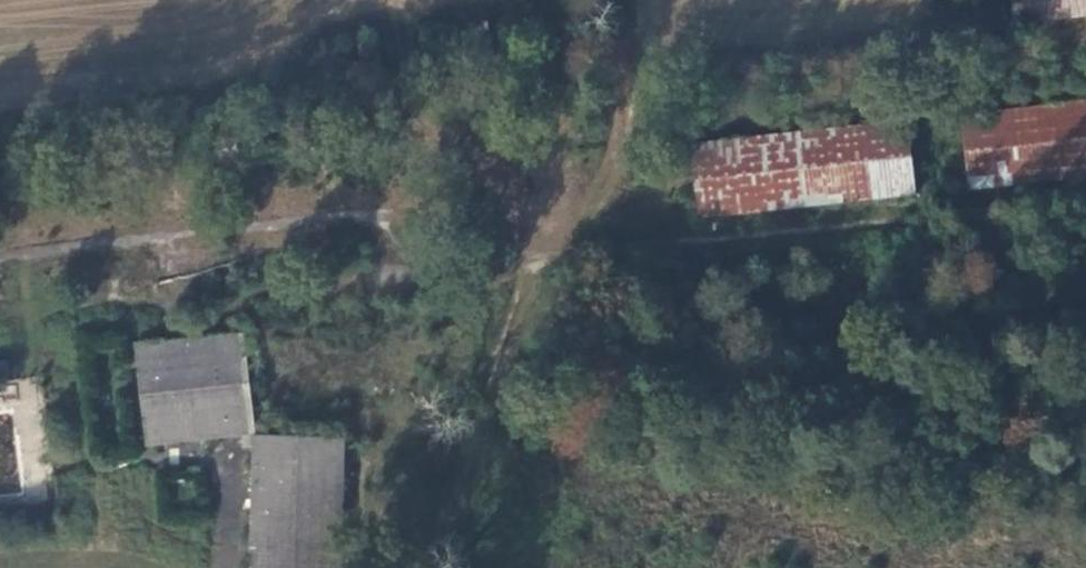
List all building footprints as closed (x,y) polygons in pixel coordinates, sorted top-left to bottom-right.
[(966,128),(973,200),(1085,188),(1085,116),(966,128)] [(694,220),(907,196),(901,125),(686,148),(694,220)] [(256,433),(246,332),(136,345),(147,446),(256,433)] [(0,362),(0,382),(11,381),(9,362),(0,362)] [(348,442),(320,445),(259,451),(256,567),(344,567),(348,442)]
